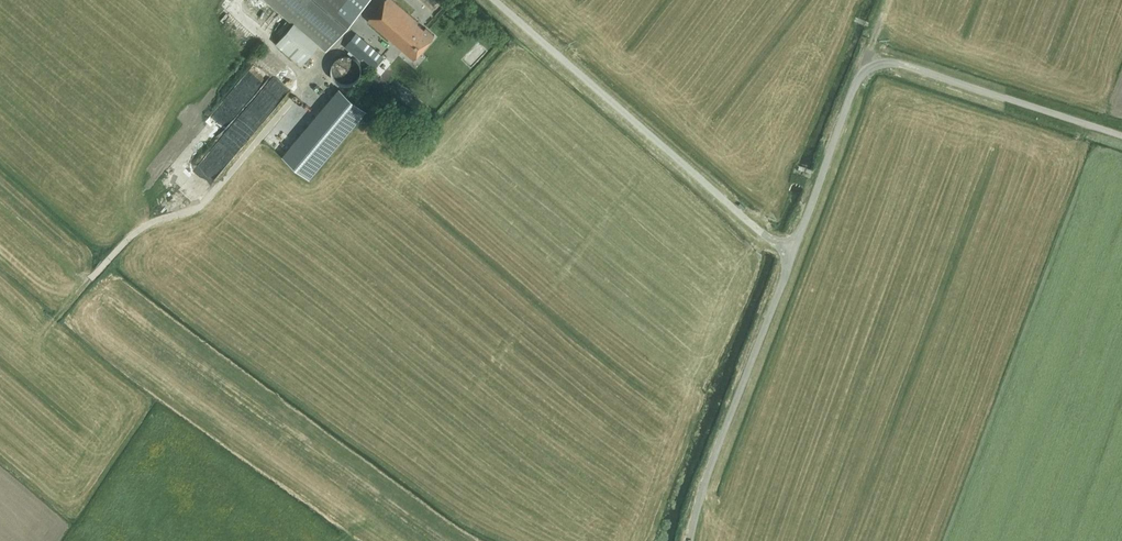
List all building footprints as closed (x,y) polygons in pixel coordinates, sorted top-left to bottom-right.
[(290,19),(293,22),(275,42),(300,64),(318,43),(325,49),(368,0),(269,0),(290,19)] [(395,0),(383,0),(367,19),(413,58),(434,34),(425,26),(424,28),(417,22),(418,20),(395,0)] [(382,55),(356,32),(344,45),(361,60),(363,57),(373,66),(382,55)] [(341,84),(347,85),(352,84),(356,81),(360,77),(362,72),(362,67),(360,62),(357,57),(352,54),(347,53),(341,53),(336,56),(332,60),(330,65),(330,71),(332,77),(336,81),(341,84)] [(247,100),(255,86),(244,79),(235,93),(247,100)] [(341,85),(284,153),(310,174),(367,107),(341,85)]
